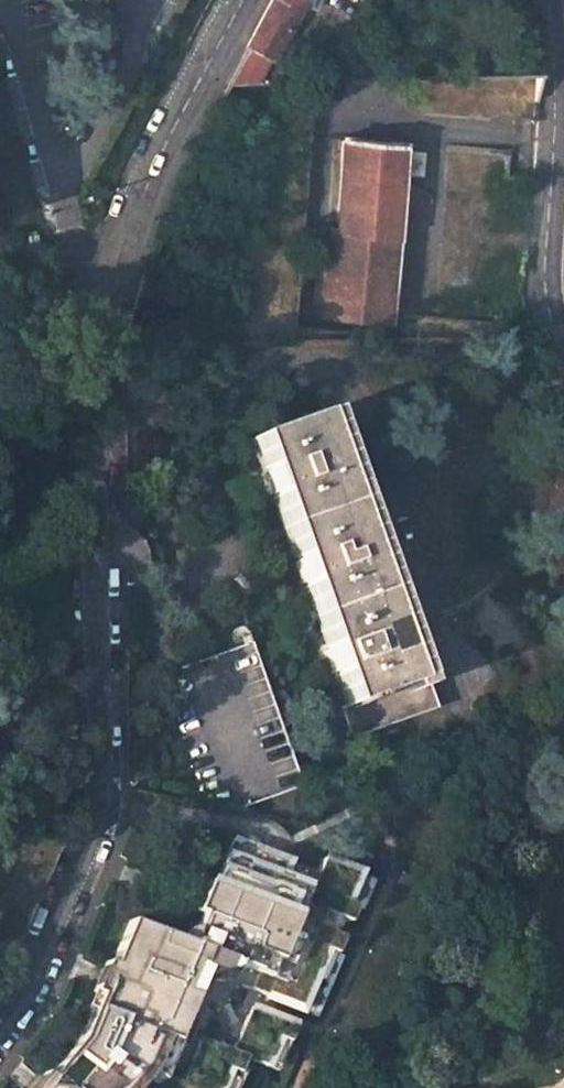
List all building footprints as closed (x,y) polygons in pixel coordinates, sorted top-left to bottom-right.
[(247,46),(270,57),(298,0),(270,0),(247,46)] [(258,80),(270,57),(247,46),(230,82),(258,80)] [(460,92),(460,103),(536,99),(537,67),(446,72),(447,92),(460,92)] [(332,226),(325,314),(391,319),(402,141),(345,136),(344,140),(332,139),(329,172),(342,174),(338,228),(332,226)] [(252,439),(344,706),(338,708),(349,738),(433,708),(331,412),(252,439)] [(298,786),(249,644),(167,673),(157,676),(205,806),(228,811),(298,786)] [(242,1058),(262,1066),(275,1037),(285,1041),(292,1025),(268,1015),(275,1000),(296,1009),(322,949),(332,953),(352,906),(342,902),(354,873),(320,858),(313,874),(295,866),(230,839),(186,944),(129,919),(110,963),(97,994),(78,1038),(48,1076),(37,1087),(223,1087),(242,1058)] [(104,961),(91,991),(97,994),(110,963),(104,961)] [(29,1087),(37,1087),(48,1076),(42,1071),(29,1087)]
